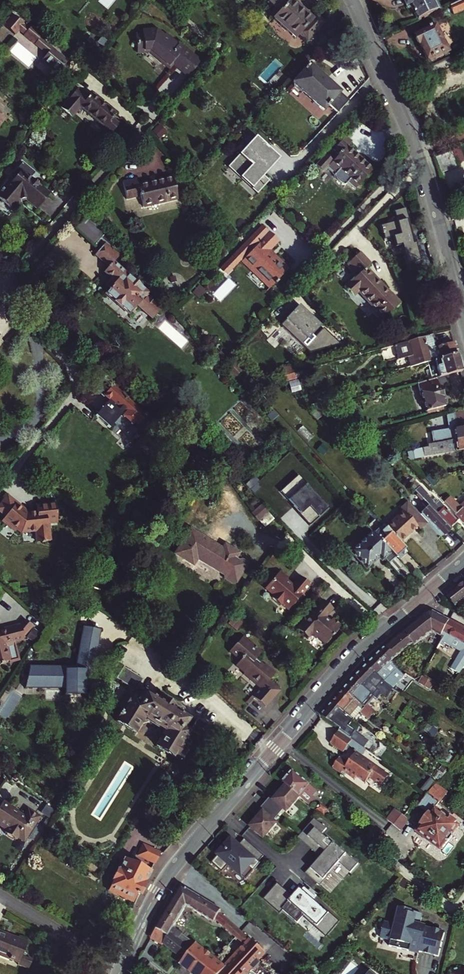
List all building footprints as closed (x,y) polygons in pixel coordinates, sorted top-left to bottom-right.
[(268,2),(280,13),(274,19),(295,39),(300,34),(308,41),(325,22),(316,15),(312,19),(291,0),(270,0),(268,2)] [(437,0),(406,0),(408,5),(413,3),(415,7),(421,21),(442,11),(437,0)] [(453,6),(457,14),(463,11),(463,1),(453,6)] [(37,45),(45,36),(32,25),(29,28),(24,24),(24,23),(13,14),(4,24),(15,34),(19,29),(24,33),(24,34),(37,45)] [(440,26),(418,36),(419,39),(419,40),(421,44),(422,45),(431,62),(452,51),(440,26)] [(168,69),(182,52),(165,36),(158,30),(147,31),(148,36),(136,37),(138,52),(151,51),(162,61),(161,63),(168,69)] [(167,34),(165,36),(182,52),(168,69),(170,70),(173,66),(175,68),(177,66),(188,53),(190,51),(181,43),(179,45),(167,34)] [(200,64),(188,53),(177,66),(189,76),(200,64)] [(329,105),(338,113),(349,102),(340,93),(341,92),(310,65),(308,67),(307,67),(304,70),(305,70),(293,83),(295,84),(295,86),(300,91),(302,90),(324,110),(329,105)] [(104,127),(102,130),(109,136),(119,124),(111,118),(115,114),(90,94),(87,98),(76,90),(60,108),(71,117),(80,107),(104,127)] [(329,142),(335,148),(343,140),(337,135),(329,142)] [(255,136),(227,166),(256,193),(269,180),(261,173),(277,156),(255,136)] [(346,137),(343,140),(335,148),(334,150),(339,155),(334,161),(327,155),(317,165),(324,172),(328,167),(335,174),(334,175),(335,176),(338,180),(341,183),(345,185),(348,183),(355,190),(373,171),(348,147),(352,143),(346,137)] [(454,151),(438,157),(444,172),(460,166),(454,151)] [(0,191),(0,199),(12,209),(21,199),(26,199),(37,208),(49,193),(30,178),(34,172),(21,162),(20,162),(21,163),(2,185),(4,186),(0,191)] [(141,176),(126,179),(130,196),(143,194),(145,205),(179,197),(174,175),(143,181),(141,176)] [(407,270),(420,267),(414,243),(412,244),(409,232),(411,231),(405,208),(393,211),(395,221),(380,225),(382,233),(384,238),(383,238),(383,239),(392,237),(394,246),(400,245),(407,270)] [(86,216),(75,229),(94,246),(100,240),(109,248),(112,245),(105,234),(86,216)] [(258,245),(241,263),(250,272),(253,269),(272,286),(288,269),(274,256),(272,258),(267,253),(278,243),(267,232),(256,243),(258,245)] [(108,268),(114,262),(117,258),(103,245),(93,255),(108,268)] [(126,255),(132,262),(140,255),(135,248),(126,255)] [(359,291),(385,318),(401,303),(367,267),(371,264),(360,252),(349,263),(359,274),(347,286),(355,294),(359,291)] [(116,282),(113,285),(107,293),(130,314),(138,305),(153,319),(161,309),(151,300),(153,299),(148,294),(114,262),(108,268),(105,271),(113,279),(116,282)] [(172,310),(182,299),(175,293),(166,303),(172,310)] [(297,308),(281,324),(310,353),(340,344),(312,317),(307,313),(305,315),(297,308)] [(412,356),(415,365),(438,359),(457,354),(454,342),(437,346),(433,335),(394,345),(398,359),(412,356)] [(220,350),(213,359),(219,366),(226,358),(220,350)] [(457,354),(438,359),(440,366),(436,367),(439,376),(462,370),(457,354)] [(284,376),(294,373),(292,365),(282,368),(284,376)] [(284,376),(282,376),(283,381),(295,378),(294,373),(284,376)] [(105,393),(104,379),(103,377),(89,378),(90,394),(105,393)] [(435,377),(416,383),(424,411),(425,411),(426,414),(430,413),(430,410),(444,406),(439,387),(438,387),(435,377)] [(109,401),(96,415),(110,428),(123,414),(145,434),(134,445),(148,457),(163,440),(149,428),(154,422),(113,386),(106,394),(112,399),(110,402),(109,401)] [(454,420),(463,418),(463,409),(453,412),(454,420)] [(320,410),(310,413),(316,420),(323,415),(320,410)] [(463,439),(463,418),(454,420),(453,412),(447,414),(449,430),(430,433),(431,444),(463,439)] [(387,421),(372,425),(374,433),(389,429),(387,421)] [(431,444),(418,446),(413,447),(414,458),(463,450),(463,459),(463,439),(431,444)] [(309,524),(328,506),(298,473),(280,490),(293,505),(294,505),(299,510),(297,512),(309,524)] [(253,477),(246,484),(250,488),(256,482),(257,481),(253,477)] [(256,482),(250,488),(254,492),(260,486),(256,482)] [(419,494),(450,527),(457,521),(437,499),(434,502),(427,494),(427,493),(419,485),(414,489),(419,494)] [(440,536),(450,527),(419,494),(414,499),(425,511),(431,517),(427,521),(427,522),(440,536)] [(459,508),(456,505),(448,496),(442,501),(446,505),(447,505),(454,513),(463,523),(463,522),(463,503),(459,508)] [(0,505),(0,513),(1,514),(1,515),(4,517),(1,521),(16,533),(18,531),(22,534),(23,534),(36,532),(38,543),(43,542),(43,543),(47,542),(47,541),(51,541),(48,523),(57,522),(55,503),(34,506),(35,512),(30,513),(29,512),(26,513),(22,509),(14,519),(8,514),(16,504),(7,497),(0,505)] [(420,529),(427,522),(427,521),(421,515),(407,501),(400,507),(403,511),(385,527),(386,528),(399,543),(418,526),(420,529)] [(261,504),(252,512),(264,527),(274,519),(261,504)] [(425,511),(421,515),(427,521),(431,517),(425,511)] [(380,529),(374,534),(396,557),(405,549),(399,543),(386,528),(383,532),(380,529)] [(234,559),(238,553),(229,547),(227,552),(190,529),(176,553),(194,563),(197,558),(225,574),(225,578),(232,582),(235,581),(246,564),(242,561),(238,562),(234,559)] [(374,534),(373,532),(352,551),(368,568),(380,557),(383,560),(385,558),(406,580),(412,575),(396,557),(374,534)] [(287,579),(279,572),(263,590),(272,597),(269,600),(278,607),(279,606),(286,612),(291,606),(294,608),(295,607),(294,606),(297,602),(298,603),(303,598),(300,595),(308,587),(297,577),(289,586),(284,582),(287,579)] [(463,610),(463,585),(448,597),(455,606),(457,604),(462,611),(463,610)] [(334,606),(324,597),(298,627),(305,633),(308,633),(309,633),(310,631),(316,636),(317,635),(326,642),(343,623),(334,616),(331,620),(326,616),(334,606)] [(414,647),(434,632),(441,636),(450,621),(435,612),(428,613),(403,633),(414,647)] [(24,619),(21,623),(25,635),(33,626),(24,619)] [(450,621),(441,636),(444,638),(442,640),(445,642),(449,636),(457,641),(453,647),(456,649),(453,654),(451,653),(445,663),(456,669),(463,655),(463,629),(450,621)] [(3,665),(4,666),(9,665),(8,663),(15,661),(16,663),(23,660),(17,642),(26,639),(25,635),(21,623),(5,628),(6,630),(3,631),(0,630),(0,665),(3,665)] [(409,648),(411,649),(414,647),(403,633),(391,643),(382,651),(391,662),(398,657),(409,648)] [(265,706),(275,694),(272,692),(277,687),(269,680),(273,676),(273,672),(270,669),(270,668),(266,664),(264,666),(260,664),(262,662),(261,661),(259,660),(258,659),(258,656),(260,656),(264,651),(259,646),(258,648),(255,645),(256,644),(244,634),(232,649),(243,660),(241,660),(237,664),(248,674),(250,673),(250,676),(256,681),(254,682),(262,689),(254,697),(265,706)] [(399,670),(395,667),(391,662),(382,651),(368,665),(392,690),(406,674),(399,670)] [(401,661),(398,657),(391,662),(395,667),(401,661)] [(193,730),(197,732),(203,736),(230,753),(237,741),(197,715),(190,728),(185,725),(189,718),(176,710),(178,707),(180,706),(180,705),(178,705),(162,695),(161,693),(160,694),(160,696),(158,699),(144,690),(143,693),(137,690),(144,678),(125,665),(117,677),(131,686),(119,705),(123,707),(121,711),(120,711),(118,715),(115,720),(135,732),(143,719),(148,718),(163,728),(164,732),(157,745),(176,757),(177,755),(182,759),(189,749),(183,745),(193,730)] [(392,690),(368,665),(355,678),(375,698),(377,699),(381,694),(386,699),(394,692),(393,691),(392,690)] [(435,683),(424,677),(420,683),(431,690),(435,683)] [(375,698),(355,678),(343,690),(373,717),(376,713),(368,706),(375,698)] [(373,717),(343,690),(332,703),(354,722),(361,714),(369,721),(373,717)] [(354,722),(332,703),(320,716),(339,730),(358,743),(359,744),(363,740),(348,728),(354,722)] [(333,764),(332,766),(343,775),(345,772),(354,779),(356,776),(364,783),(368,778),(380,787),(388,776),(361,757),(366,750),(359,744),(358,743),(339,730),(330,742),(343,752),(348,745),(356,751),(348,762),(339,756),(337,758),(335,759),(333,762),(333,764)] [(318,792),(313,788),(293,772),(288,778),(287,777),(285,778),(282,780),(283,783),(283,784),(286,786),(300,797),(308,804),(318,792)] [(271,798),(265,804),(278,815),(283,809),(288,813),(300,797),(286,786),(274,800),(271,798)] [(448,819),(434,809),(439,803),(427,794),(418,807),(428,815),(416,832),(439,849),(446,841),(449,841),(452,837),(452,833),(457,826),(454,824),(455,822),(450,818),(448,819)] [(29,838),(32,832),(41,817),(35,813),(34,814),(32,813),(25,809),(27,806),(16,798),(13,803),(5,797),(0,805),(0,825),(3,827),(6,823),(10,825),(12,824),(13,824),(17,827),(18,829),(18,830),(20,830),(22,830),(20,832),(29,838)] [(250,827),(264,839),(277,823),(274,821),(278,815),(265,804),(261,810),(263,812),(250,827)] [(321,804),(317,810),(325,816),(329,810),(321,804)] [(396,810),(388,821),(392,824),(400,830),(407,822),(407,820),(407,818),(406,817),(396,810)] [(315,818),(299,836),(314,849),(324,837),(325,836),(322,834),(327,828),(315,818)] [(386,832),(375,824),(370,831),(372,833),(365,841),(374,847),(386,832)] [(324,837),(314,849),(322,856),(333,844),(324,837)] [(235,850),(228,844),(212,862),(222,871),(229,864),(246,879),(261,863),(259,861),(264,856),(245,839),(235,850)] [(307,873),(320,885),(339,863),(351,873),(359,864),(345,852),(344,853),(333,843),(333,844),(322,856),(307,873)] [(379,859),(389,847),(384,843),(374,855),(379,859)] [(156,862),(161,852),(144,844),(139,855),(156,862)] [(140,895),(151,871),(125,859),(119,871),(117,871),(114,877),(116,878),(110,890),(132,901),(136,893),(140,895)] [(265,899),(280,912),(282,909),(298,923),(304,915),(327,935),(338,922),(300,888),(292,897),(278,885),(265,899)] [(194,910),(202,898),(182,886),(151,938),(163,946),(165,944),(184,959),(181,964),(193,973),(247,973),(267,953),(252,940),(247,944),(226,967),(206,952),(196,944),(190,939),(186,945),(179,940),(183,935),(174,928),(187,906),(194,910)] [(202,898),(194,910),(202,915),(210,903),(202,898)] [(221,911),(210,903),(202,915),(215,922),(217,918),(245,942),(249,937),(220,913),(221,911)] [(439,952),(445,928),(426,923),(426,922),(421,921),(422,913),(410,910),(411,907),(399,904),(395,920),(385,918),(384,924),(382,923),(381,928),(383,928),(382,934),(392,936),(390,942),(419,949),(420,947),(439,952)] [(24,939),(0,929),(0,953),(15,959),(24,939)] [(190,939),(183,935),(179,940),(186,945),(190,939)] [(203,936),(196,944),(206,952),(212,944),(203,936)] [(152,963),(143,973),(166,973),(152,963)]
